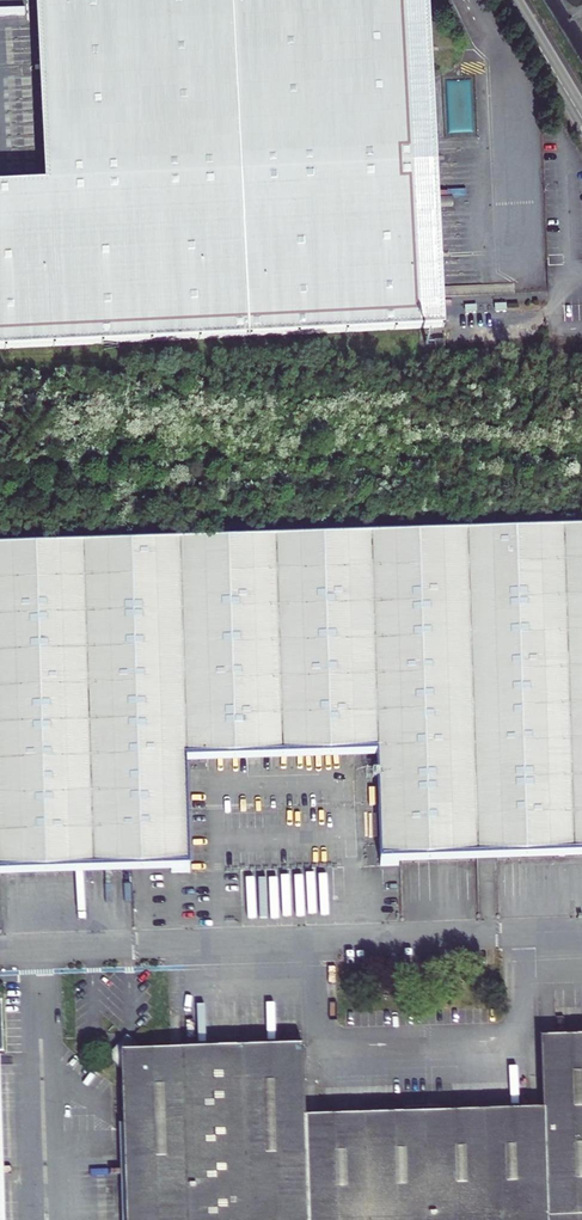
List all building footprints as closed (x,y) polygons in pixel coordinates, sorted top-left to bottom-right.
[(45,182),(0,185),(0,348),(444,326),(428,0),(36,0),(45,182)] [(0,543),(0,873),(134,869),(134,866),(173,865),(173,873),(191,872),(188,755),(379,749),(383,866),(401,866),(400,860),(479,857),(479,855),(581,852),(581,525),(0,543)] [(122,1072),(121,1051),(143,1050),(127,1035),(107,1057),(122,1072)] [(540,1038),(542,1110),(304,1117),(302,1045),(143,1050),(121,1051),(122,1072),(126,1219),(581,1219),(581,1036),(540,1038)]
